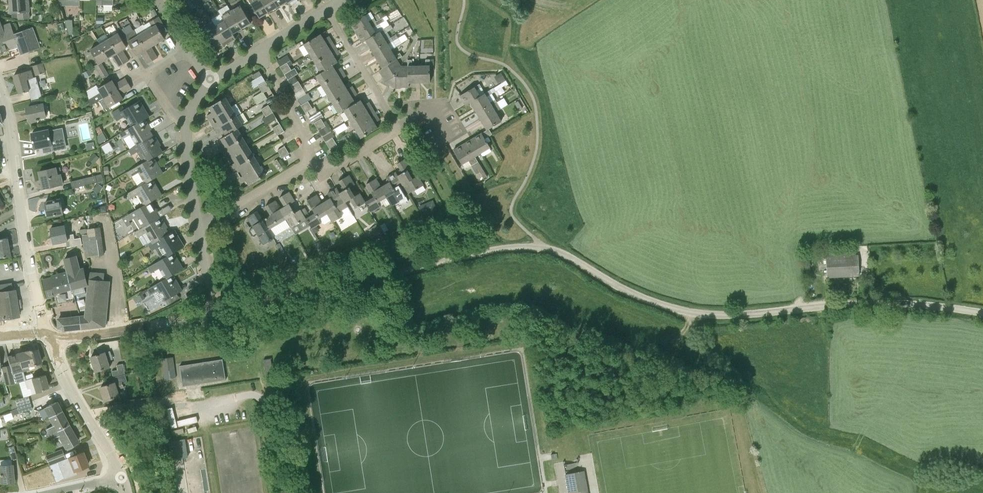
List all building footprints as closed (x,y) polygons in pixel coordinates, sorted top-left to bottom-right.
[(30,19),(29,0),(9,0),(10,14),(12,14),(12,17),(19,18),(19,20),(30,19)] [(203,5),(200,0),(193,0),(198,8),(203,5)] [(269,12),(262,0),(251,0),(249,1),(260,18),(269,12)] [(278,7),(274,0),(262,0),(269,12),(278,7)] [(203,5),(206,10),(211,7),(208,2),(203,5)] [(232,11),(242,28),(251,23),(240,5),(232,11)] [(188,15),(191,19),(199,14),(196,10),(188,15)] [(242,28),(232,11),(222,16),(233,34),(242,28)] [(375,16),(378,20),(383,17),(380,12),(375,16)] [(221,14),(221,15),(212,20),(216,26),(227,44),(236,38),(233,34),(222,16),(221,14)] [(374,18),(369,21),(365,15),(351,24),(357,33),(376,21),(374,18)] [(148,29),(156,44),(165,39),(162,34),(167,31),(158,17),(150,22),(152,26),(148,29)] [(380,24),(385,21),(383,17),(378,20),(376,21),(357,33),(362,43),(366,40),(384,30),(383,29),(380,24)] [(11,31),(8,24),(1,26),(0,24),(0,35),(11,31)] [(388,32),(393,29),(391,25),(386,28),(383,29),(384,30),(366,40),(372,50),(391,38),(391,37),(388,32)] [(217,49),(227,44),(216,26),(207,32),(212,40),(217,49)] [(15,34),(22,53),(23,54),(41,47),(33,27),(15,34)] [(151,47),(156,44),(148,29),(138,35),(153,60),(158,58),(151,47)] [(15,34),(13,30),(11,31),(0,35),(0,52),(8,49),(11,57),(22,53),(15,34)] [(200,36),(205,44),(212,40),(207,32),(200,36)] [(110,39),(124,64),(129,61),(122,50),(127,47),(119,33),(110,39)] [(326,43),(326,44),(332,41),(329,36),(324,39),(320,34),(304,44),(310,54),(326,43)] [(377,59),(392,50),(391,50),(397,47),(393,41),(399,38),(396,34),(391,37),(391,38),(372,50),(377,59)] [(148,64),(153,60),(138,35),(128,41),(136,55),(141,53),(148,64)] [(119,67),(124,64),(110,39),(101,44),(109,58),(113,56),(119,67)] [(329,49),(326,44),(326,43),(310,54),(316,63),(337,50),(334,45),(329,49)] [(101,63),(109,58),(101,44),(90,50),(98,64),(95,66),(103,78),(108,75),(101,63)] [(321,72),(332,65),(338,62),(335,57),(340,54),(337,50),(316,63),(321,72)] [(397,59),(397,60),(402,57),(400,53),(395,56),(392,50),(377,59),(383,68),(397,59)] [(401,65),(397,60),(397,59),(383,68),(379,70),(383,78),(382,78),(383,78),(384,78),(386,81),(391,84),(390,85),(401,65)] [(430,82),(430,65),(430,59),(426,59),(426,65),(419,65),(420,82),(430,82)] [(420,82),(419,65),(412,65),(412,60),(408,60),(408,66),(409,83),(420,82)] [(45,72),(42,63),(33,66),(36,75),(45,72)] [(321,85),(343,72),(341,68),(336,71),(332,65),(321,72),(316,76),(321,85)] [(408,66),(401,65),(390,85),(391,85),(396,87),(400,87),(400,88),(400,87),(409,87),(409,83),(408,66)] [(288,80),(295,76),(298,74),(295,68),(291,70),(289,66),(282,70),(285,75),(288,79),(287,79),(288,80)] [(93,75),(90,69),(83,73),(86,78),(93,75)] [(20,94),(29,91),(32,101),(43,98),(36,76),(33,77),(31,70),(14,75),(20,94)] [(262,75),(259,71),(253,74),(256,79),(262,75)] [(327,94),(344,84),(341,79),(346,76),(343,72),(321,85),(327,94)] [(501,84),(506,81),(505,79),(501,72),(496,75),(494,76),(498,83),(500,82),(501,84)] [(265,80),(262,76),(262,75),(256,79),(250,82),(253,88),(258,85),(260,89),(268,85),(265,81),(265,80)] [(103,99),(129,83),(126,78),(115,85),(112,80),(96,89),(99,94),(89,100),(91,106),(103,99)] [(293,89),(301,85),(298,81),(291,85),(293,89)] [(103,99),(108,108),(123,99),(121,95),(132,88),(129,83),(103,99)] [(333,104),(355,91),(352,86),(347,89),(344,84),(327,94),(333,104)] [(481,96),(480,95),(485,93),(482,87),(480,84),(475,87),(469,90),(460,95),(466,105),(470,102),(481,96)] [(267,98),(264,92),(270,89),(270,90),(270,89),(268,85),(260,89),(262,92),(253,97),(257,104),(267,98)] [(306,94),(303,88),(301,85),(293,89),(296,93),(294,94),(294,95),(297,99),(306,94)] [(493,94),(496,91),(494,88),(485,93),(480,95),(481,96),(470,102),(476,111),(496,99),(493,94)] [(344,110),(355,103),(352,98),(357,95),(355,91),(333,104),(339,114),(344,110)] [(215,117),(231,107),(226,97),(209,107),(212,112),(207,115),(210,120),(215,117)] [(496,112),(501,109),(497,103),(496,99),(476,111),(482,121),(496,112)] [(124,118),(130,128),(144,119),(142,114),(146,111),(140,100),(123,110),(121,107),(112,113),(117,122),(124,118)] [(371,106),(369,102),(364,105),(360,100),(355,103),(344,110),(350,119),(371,106)] [(301,105),(303,109),(310,105),(308,101),(301,105)] [(523,108),(518,101),(515,103),(519,110),(523,108)] [(28,122),(36,120),(37,122),(41,121),(40,119),(46,118),(43,104),(25,108),(28,122)] [(264,113),(271,109),(269,105),(261,109),(264,113)] [(303,109),(306,113),(313,109),(310,105),(303,109)] [(372,119),(372,118),(369,114),(374,111),(371,106),(350,119),(355,129),(372,119)] [(215,129),(237,116),(231,107),(215,117),(218,122),(213,125),(215,129)] [(312,124),(321,119),(324,117),(320,111),(316,114),(309,118),(312,124)] [(266,117),(262,119),(266,124),(276,118),(273,113),(273,112),(266,117)] [(487,130),(489,129),(502,121),(496,112),(482,121),(487,130)] [(130,136),(135,146),(149,137),(147,133),(151,130),(145,119),(153,115),(153,114),(144,119),(130,128),(119,135),(122,140),(130,136)] [(372,119),(355,129),(361,138),(378,128),(374,123),(380,120),(377,115),(372,118),(372,119)] [(237,128),(243,125),(237,116),(215,129),(218,133),(223,130),(226,135),(238,129),(237,128)] [(319,131),(326,126),(321,119),(314,123),(319,131)] [(275,132),(282,128),(280,124),(273,128),(275,132)] [(44,153),(64,149),(60,129),(46,131),(46,130),(32,133),(33,140),(35,149),(43,147),(44,152),(44,153)] [(222,151),(243,138),(238,129),(226,135),(221,139),(224,144),(219,147),(222,151)] [(476,136),(487,154),(491,152),(490,148),(488,143),(491,141),(488,137),(492,134),(489,129),(487,130),(476,136)] [(328,146),(335,141),(329,132),(322,136),(328,146)] [(107,140),(103,133),(97,136),(99,144),(107,140)] [(149,137),(135,146),(128,150),(131,156),(139,152),(145,162),(153,157),(154,158),(167,149),(167,148),(159,153),(156,148),(161,146),(154,135),(150,137),(149,137)] [(483,156),(487,154),(476,136),(465,143),(474,158),(476,157),(481,153),(483,156)] [(232,157),(249,147),(243,138),(222,151),(224,156),(229,152),(232,157)] [(330,149),(337,145),(335,141),(328,146),(330,149)] [(95,148),(94,142),(86,143),(87,150),(95,148)] [(487,176),(476,157),(474,158),(465,143),(454,150),(459,158),(462,165),(463,164),(465,168),(471,165),(477,174),(480,172),(484,178),(487,176)] [(278,150),(280,154),(287,150),(285,146),(284,146),(278,150)] [(235,162),(230,165),(233,170),(254,157),(249,147),(232,157),(235,162)] [(282,158),(289,153),(287,150),(280,154),(282,158)] [(89,159),(94,164),(95,163),(99,158),(94,154),(90,158),(89,159)] [(144,184),(152,179),(152,180),(167,171),(166,170),(158,176),(155,171),(160,168),(154,158),(153,157),(145,163),(128,173),(130,178),(132,177),(138,187),(144,184)] [(240,171),(243,176),(260,166),(254,157),(233,170),(235,174),(240,171)] [(407,170),(412,167),(407,158),(397,163),(403,172),(398,175),(402,181),(402,182),(404,184),(409,193),(415,190),(423,185),(417,176),(412,179),(407,170)] [(277,159),(274,162),(280,172),(283,170),(277,159)] [(260,166),(243,176),(238,179),(241,183),(246,180),(249,185),(266,175),(260,166)] [(44,187),(62,183),(60,174),(58,174),(57,168),(39,172),(41,180),(43,180),(44,187)] [(398,175),(396,172),(387,178),(390,182),(381,187),(386,196),(392,205),(399,201),(401,204),(408,201),(403,190),(399,184),(402,182),(402,181),(398,175)] [(95,176),(97,182),(99,182),(103,181),(102,174),(95,176)] [(365,203),(365,202),(360,193),(354,196),(349,188),(355,185),(349,175),(339,181),(345,190),(340,193),(345,202),(351,199),(356,208),(365,203)] [(73,188),(97,182),(95,176),(72,181),(73,188)] [(381,187),(376,178),(366,184),(374,197),(365,202),(365,203),(371,212),(381,206),(378,201),(386,196),(381,187)] [(159,190),(152,180),(152,179),(144,184),(138,187),(127,194),(130,200),(137,196),(143,207),(151,202),(152,203),(166,193),(166,192),(158,198),(154,193),(159,190)] [(92,189),(98,193),(99,192),(103,187),(97,183),(93,188),(92,189)] [(340,193),(337,188),(328,194),(330,198),(322,203),(327,212),(333,222),(351,211),(345,202),(340,193)] [(289,204),(294,200),(289,192),(280,197),(285,206),(281,209),(292,228),(306,218),(300,209),(295,213),(289,204)] [(327,212),(322,203),(317,194),(307,200),(315,213),(306,218),(311,227),(320,222),(317,217),(327,212)] [(48,217),(63,214),(60,199),(45,202),(48,217)] [(292,228),(281,209),(280,209),(275,200),(265,206),(271,215),(262,220),(273,237),(290,226),(291,228),(292,228)] [(158,212),(152,203),(151,202),(143,207),(126,217),(123,219),(127,227),(131,225),(129,223),(137,218),(143,227),(156,219),(153,215),(158,212)] [(432,212),(428,202),(418,206),(422,216),(432,212)] [(273,237),(262,220),(257,211),(247,217),(253,226),(250,228),(249,231),(252,236),(254,236),(258,234),(264,244),(274,238),(273,237)] [(152,243),(165,235),(163,230),(167,228),(161,217),(156,219),(143,227),(135,232),(139,237),(146,233),(152,243)] [(370,231),(373,236),(381,232),(378,226),(377,225),(369,230),(370,231)] [(67,248),(71,247),(82,245),(80,239),(73,240),(72,235),(66,236),(64,226),(51,228),(54,244),(65,241),(67,248)] [(312,228),(309,229),(315,240),(318,238),(312,228)] [(174,252),(174,253),(184,246),(179,249),(176,244),(181,241),(175,230),(166,235),(165,235),(152,243),(148,245),(152,251),(159,246),(166,257),(174,252)] [(0,239),(0,258),(9,256),(6,238),(0,239)] [(279,243),(275,245),(283,259),(287,256),(279,243)] [(180,263),(174,253),(174,252),(166,257),(148,268),(151,273),(159,268),(165,279),(173,275),(187,267),(187,266),(179,271),(176,266),(180,263)] [(858,255),(826,257),(827,277),(859,276),(858,255)] [(83,269),(80,269),(77,257),(64,260),(72,289),(87,285),(83,269)] [(47,296),(72,289),(67,272),(52,277),(52,278),(43,280),(44,286),(47,296)] [(81,328),(106,325),(110,283),(102,282),(102,275),(91,274),(86,317),(80,317),(81,328)] [(179,285),(173,275),(165,279),(147,290),(150,295),(159,290),(165,301),(178,293),(175,288),(179,285)] [(0,284),(0,320),(18,317),(17,308),(21,308),(19,299),(15,300),(14,290),(12,290),(11,283),(0,284)] [(146,298),(143,293),(134,298),(136,302),(139,300),(140,301),(146,298)] [(64,330),(81,328),(80,317),(58,319),(59,328),(64,330)] [(7,358),(10,366),(15,383),(24,381),(22,372),(30,369),(29,366),(41,363),(37,350),(31,351),(30,350),(16,354),(17,355),(7,358)] [(108,361),(113,359),(110,351),(105,353),(105,352),(91,357),(96,372),(110,367),(108,361)] [(162,358),(165,379),(176,378),(173,357),(162,358)] [(223,359),(180,366),(183,386),(226,380),(223,359)] [(264,360),(266,377),(273,376),(271,359),(264,360)] [(12,385),(14,384),(10,366),(1,369),(6,386),(12,385)] [(124,387),(123,383),(127,381),(125,374),(119,376),(113,378),(115,383),(101,387),(105,401),(119,396),(117,389),(124,387)] [(24,381),(27,389),(30,388),(31,394),(42,391),(42,390),(48,388),(44,375),(31,378),(24,381)] [(15,400),(17,407),(30,403),(28,397),(23,398),(15,400)] [(50,416),(61,411),(56,402),(45,407),(38,411),(43,421),(50,417),(50,416)] [(18,413),(32,409),(30,403),(17,407),(17,408),(18,413)] [(77,442),(68,424),(61,411),(50,416),(50,417),(54,425),(47,428),(52,439),(60,435),(66,448),(77,442)] [(187,436),(170,440),(174,457),(191,453),(187,436)] [(11,461),(17,459),(14,446),(7,448),(11,461)] [(60,461),(66,459),(62,450),(46,456),(50,465),(52,464),(60,461)] [(66,459),(60,461),(62,464),(59,465),(64,478),(76,474),(75,471),(78,470),(87,466),(86,464),(88,463),(86,459),(84,459),(82,452),(66,459)] [(13,471),(12,465),(0,466),(0,481),(0,483),(14,481),(13,471)] [(573,492),(587,490),(584,471),(565,474),(569,492),(573,492)]
